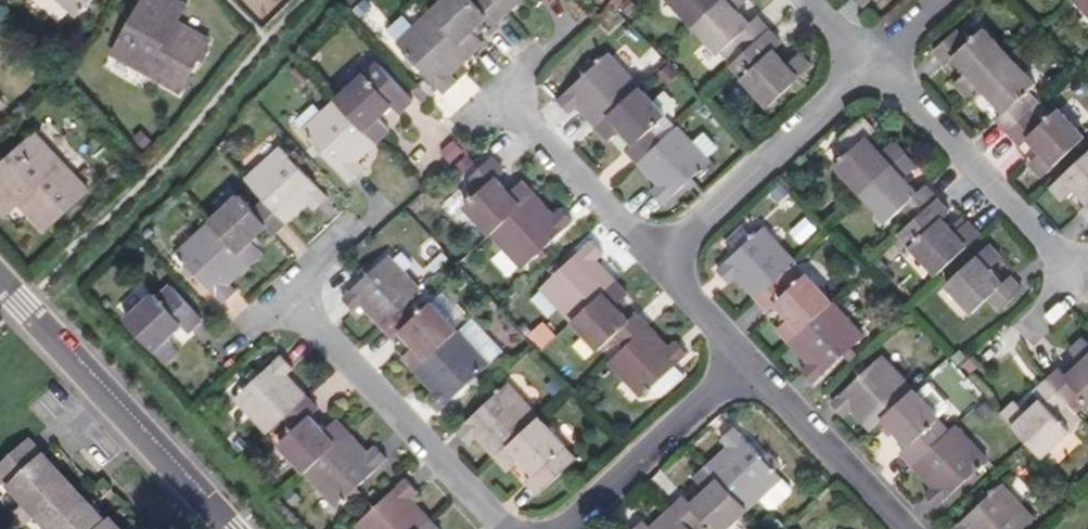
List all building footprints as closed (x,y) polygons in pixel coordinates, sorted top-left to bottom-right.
[(91,0),(53,0),(72,19),(91,0)] [(207,39),(175,20),(164,14),(173,0),(140,0),(110,49),(177,90),(207,39)] [(185,4),(178,0),(173,0),(164,14),(175,20),(185,4)] [(506,10),(495,0),(440,0),(429,10),(469,52),(481,40),(471,30),(484,18),(491,24),(506,10)] [(506,10),(517,0),(495,0),(506,10)] [(722,0),(670,0),(694,26),(722,0)] [(757,18),(749,25),(735,11),(747,0),(722,0),(694,26),(721,55),(737,40),(747,52),(769,31),(757,18)] [(871,0),(851,0),(860,10),(871,0)] [(1087,13),(1087,0),(1076,0),(1087,13)] [(469,52),(429,10),(396,41),(442,92),(455,79),(448,72),(469,52)] [(979,85),(1009,55),(982,26),(966,41),(955,29),(933,50),(946,64),(954,58),(966,71),(955,82),(967,95),(979,85)] [(769,106),(810,67),(798,53),(786,64),(773,51),(781,44),(769,31),(747,52),(757,63),(742,77),(769,106)] [(597,127),(640,89),(608,54),(557,101),(570,115),(578,107),(597,127)] [(1019,98),(1035,83),(1009,55),(979,85),(1003,110),(996,117),(1009,131),(1031,111),(1019,98)] [(413,99),(392,77),(380,89),(365,72),(336,99),(376,142),(389,129),(378,117),(392,105),(399,112),(413,99)] [(650,132),(666,117),(640,89),(597,127),(610,141),(621,130),(634,143),(626,150),(639,164),(661,143),(650,132)] [(376,142),(336,99),(301,132),(348,182),(361,169),(355,162),(376,142)] [(1042,176),(1084,137),(1057,108),(1041,122),(1031,111),(1009,131),(1021,144),(1028,138),(1040,150),(1028,161),(1042,176)] [(862,193),(904,155),(891,141),(880,152),(867,138),(875,130),(863,117),(841,137),(853,150),(836,165),(862,193)] [(661,206),(708,162),(677,128),(661,143),(639,164),(658,185),(650,192),(661,206)] [(35,133),(0,166),(0,203),(9,195),(17,204),(43,234),(89,191),(35,133)] [(445,169),(462,152),(452,141),(434,158),(445,169)] [(327,197),(281,148),(246,179),(265,199),(286,222),(307,202),(314,209),(327,197)] [(1051,187),(1064,199),(1076,189),(1087,202),(1081,209),(1087,217),(1087,153),(1051,187)] [(918,192),(905,178),(916,168),(904,155),(862,193),(889,222),(905,207),(915,219),(937,198),(926,186),(918,192)] [(489,235),(534,194),(522,180),(508,192),(496,179),(504,171),(490,156),(467,177),(479,190),(463,205),(489,235)] [(521,267),(572,221),(559,207),(552,213),(534,194),(489,235),(521,267)] [(17,204),(9,195),(0,203),(0,210),(5,216),(17,204)] [(271,234),(286,222),(265,199),(252,211),(238,196),(211,222),(250,265),(261,253),(250,241),(265,228),(271,234)] [(937,274),(980,235),(968,222),(956,232),(942,218),(950,212),(937,198),(915,219),(900,233),(937,274)] [(250,265),(211,222),(176,253),(223,304),(236,292),(229,285),(250,265)] [(778,276),(794,262),(764,229),(754,238),(744,227),(726,244),(736,254),(717,272),(730,286),(738,278),(756,297),(778,276)] [(573,322),(616,282),(597,262),(605,255),(592,242),(542,290),(573,322)] [(1002,283),(989,269),(1001,258),(987,244),(946,283),(973,313),(989,297),(1001,310),(1023,289),(1010,275),(1002,283)] [(491,260),(509,277),(519,267),(501,250),(491,260)] [(404,304),(421,289),(388,254),(341,297),(354,312),(362,305),(381,325),(404,304)] [(789,341),(832,301),(807,275),(791,290),(778,276),(756,297),(768,311),(776,303),(790,318),(778,329),(789,341)] [(649,327),(637,314),(630,321),(617,306),(628,296),(616,282),(573,322),(600,351),(615,336),(626,348),(649,327)] [(184,332),(198,319),(167,285),(154,296),(151,292),(123,318),(161,361),(173,349),(163,338),(177,325),(184,332)] [(415,370),(457,330),(431,301),(414,316),(404,304),(381,325),(393,338),(400,331),(413,345),(401,355),(415,370)] [(813,383),(864,337),(832,301),(789,341),(809,363),(802,370),(813,383)] [(502,350),(472,317),(457,330),(488,363),(502,350)] [(527,333),(540,349),(556,336),(544,321),(527,333)] [(675,365),(688,354),(676,341),(670,347),(649,327),(626,348),(610,364),(642,398),(654,386),(675,365)] [(437,411),(488,364),(488,363),(457,330),(415,370),(433,389),(424,397),(437,411)] [(1083,340),(1071,351),(1082,361),(1068,375),(1061,367),(1047,381),(1067,402),(1080,391),(1087,400),(1087,345),(1083,340)] [(284,418),(306,397),(286,375),(294,368),(282,354),(236,397),(268,432),(284,418)] [(884,419),(914,390),(883,357),(832,404),(844,417),(853,409),(872,429),(884,419)] [(948,360),(927,376),(955,411),(975,395),(948,360)] [(664,396),(685,376),(675,365),(654,386),(664,396)] [(1070,427),(1057,413),(1067,402),(1047,381),(1036,392),(1043,399),(1028,413),(1016,401),(1002,413),(1003,414),(1028,441),(1041,455),(1070,427)] [(936,423),(940,420),(940,417),(944,415),(950,409),(926,383),(916,393),(914,390),(884,419),(909,446),(900,454),(912,467),(947,435),(936,423)] [(497,458),(539,420),(507,385),(456,431),(469,445),(478,437),(497,458)] [(305,472),(348,433),(336,420),(323,432),(309,418),(318,410),(306,397),(284,418),(294,428),(278,443),(305,472)] [(947,435),(955,427),(944,415),(940,417),(940,420),(936,423),(947,435)] [(560,453),(565,448),(539,420),(497,458),(510,471),(521,461),(533,475),(526,481),(540,496),(573,466),(560,453)] [(749,510),(784,478),(736,427),(723,440),(731,448),(710,469),(749,510)] [(938,509),(988,463),(955,427),(947,435),(912,467),(931,488),(925,494),(938,509)] [(336,505),(386,459),(374,446),(366,453),(348,433),(305,472),(336,505)] [(28,439),(0,464),(0,481),(21,504),(13,513),(26,527),(34,519),(44,528),(121,528),(111,518),(107,522),(28,439)] [(577,462),(565,448),(560,453),(573,466),(577,462)] [(749,510),(710,469),(699,479),(704,484),(710,490),(703,496),(693,506),(685,497),(672,509),(691,528),(695,528),(705,520),(714,528),(729,528),(749,510)] [(430,522),(410,501),(418,493),(406,480),(355,527),(357,528),(422,528),(430,522)] [(703,496),(710,490),(704,484),(698,491),(703,496)] [(1033,520),(1001,486),(955,528),(1024,528),(1033,520)] [(672,509),(651,528),(645,521),(636,528),(691,528),(672,509)]
